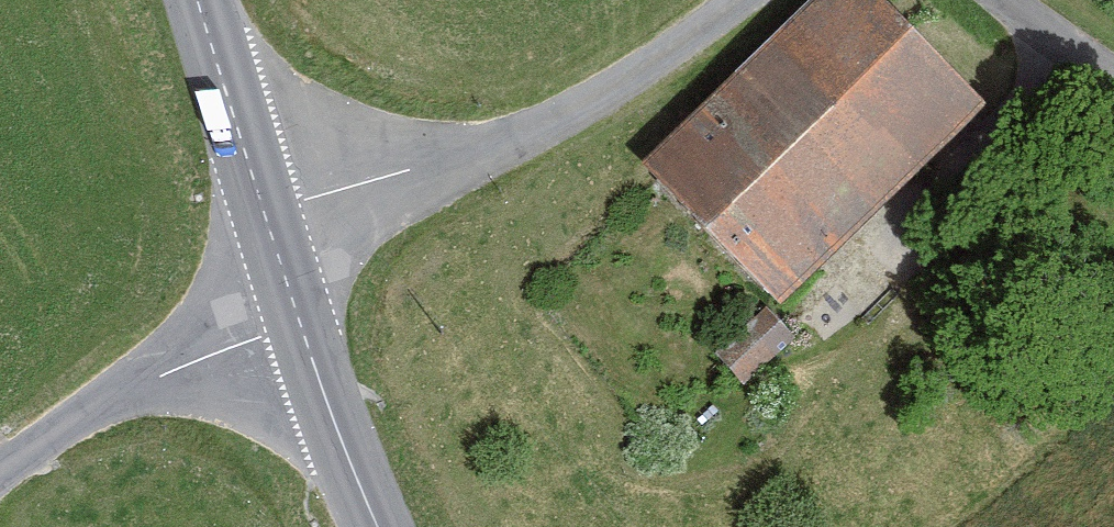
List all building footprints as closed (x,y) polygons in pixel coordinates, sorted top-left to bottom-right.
[(634,162),(775,302),(982,95),(886,0),(796,0),(634,162)]
